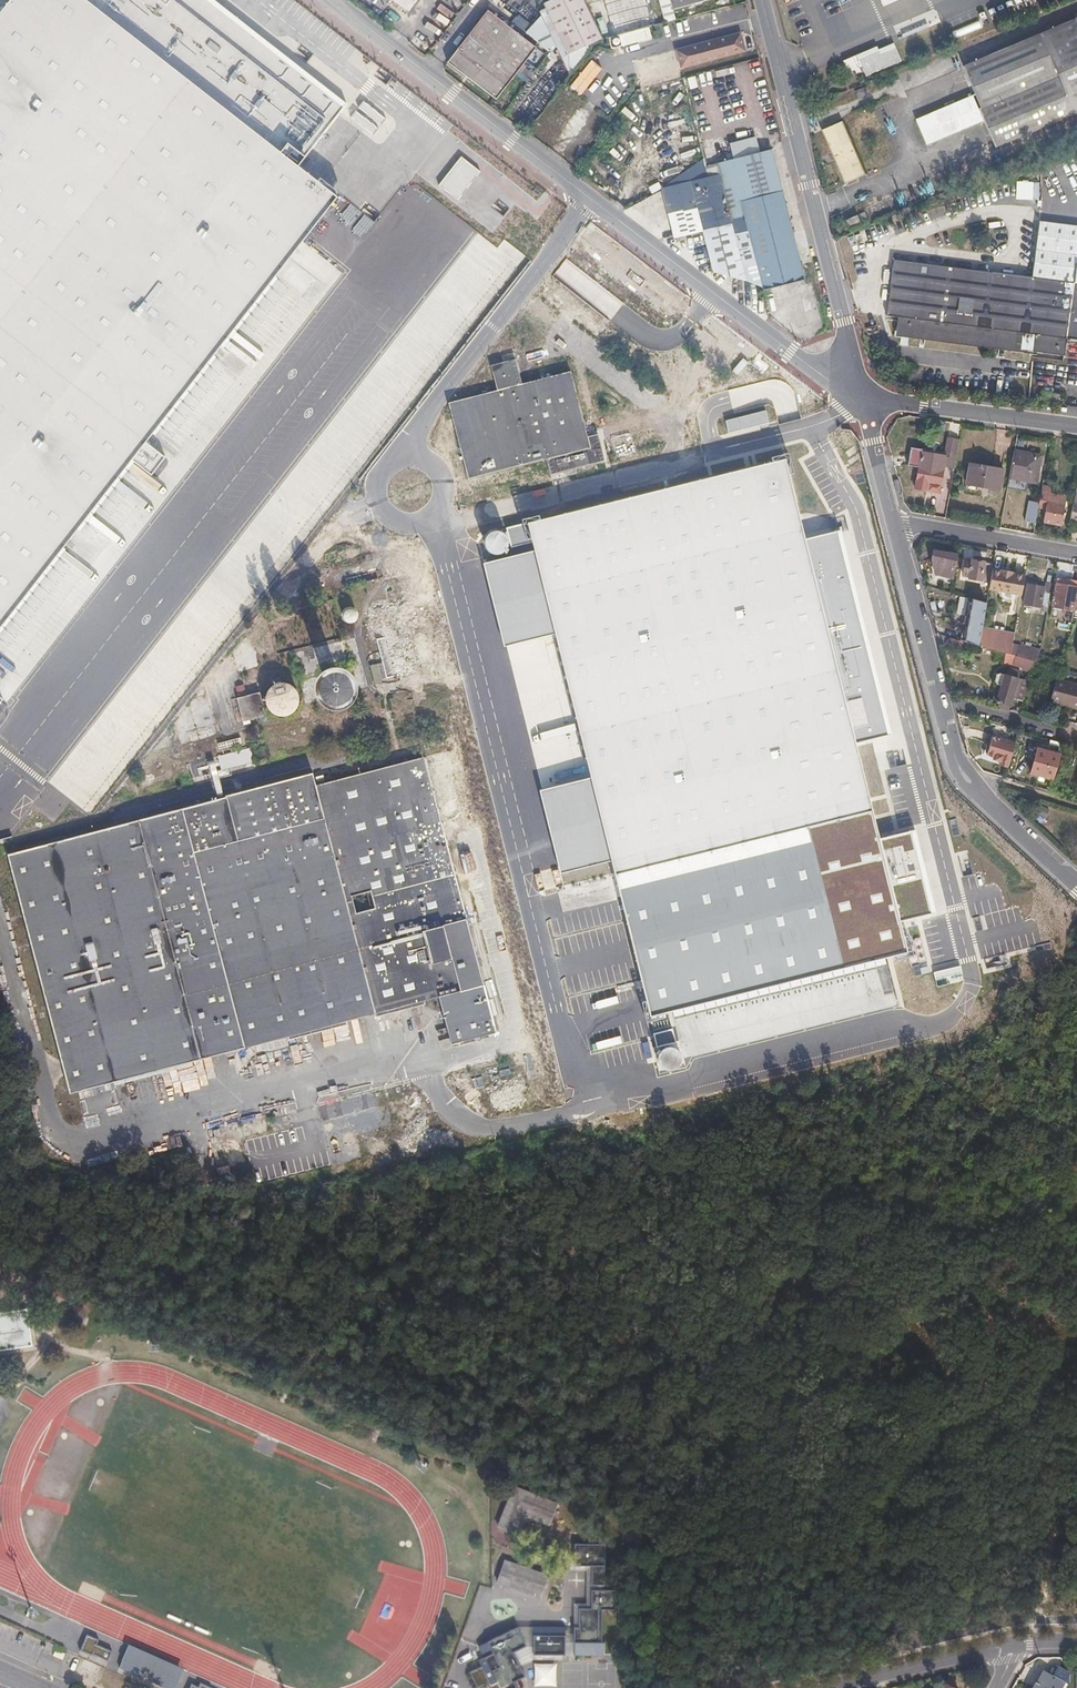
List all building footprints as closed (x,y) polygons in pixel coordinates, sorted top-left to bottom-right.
[(0,12),(0,627),(337,196),(297,165),(338,113),(346,102),(214,0),(10,0),(0,12)] [(409,11),(412,7),(409,5),(413,0),(394,0),(409,11)] [(583,0),(549,0),(543,3),(567,53),(600,36),(583,0)] [(646,0),(603,0),(604,2),(612,35),(653,24),(646,0)] [(668,13),(717,0),(665,0),(668,13)] [(449,61),(498,98),(537,44),(488,8),(449,61)] [(964,66),(976,95),(935,112),(946,137),(984,121),(995,147),(1076,112),(1076,13),(1073,14),(1075,19),(964,66)] [(738,34),(675,50),(679,66),(742,50),(738,34)] [(876,49),(844,62),(848,72),(856,69),(857,73),(863,70),(866,76),(900,61),(893,45),(878,52),(876,49)] [(641,87),(680,77),(672,50),(633,60),(641,87)] [(858,97),(868,92),(866,87),(856,92),(858,97)] [(386,119),(364,102),(359,108),(381,125),(386,119)] [(378,128),(355,111),(351,117),(373,134),(378,128)] [(822,130),(845,183),(864,174),(842,122),(822,130)] [(714,271),(762,286),(741,201),(782,190),(772,150),(715,164),(717,174),(663,188),(675,238),(689,234),(694,244),(699,243),(702,256),(703,256),(706,266),(712,265),(714,271)] [(741,201),(762,286),(763,290),(804,279),(782,190),(741,201)] [(859,214),(863,224),(868,222),(864,212),(859,214)] [(856,215),(846,220),(850,229),(860,225),(856,215)] [(1076,341),(1076,257),(1076,256),(1076,227),(1040,222),(1033,278),(894,260),(886,316),(900,318),(899,334),(1064,355),(1066,339),(1076,341)] [(866,329),(868,334),(878,332),(877,326),(866,329)] [(589,435),(583,412),(576,382),(573,372),(524,384),(518,359),(493,364),(500,391),(453,402),(462,439),(472,477),(526,464),(546,459),(570,453),(592,448),(589,435)] [(955,437),(956,426),(946,424),(945,435),(955,437)] [(844,445),(857,440),(853,428),(840,434),(844,445)] [(592,448),(546,459),(550,476),(606,461),(599,433),(589,435),(592,448)] [(946,437),(943,457),(945,457),(940,485),(928,483),(927,491),(940,493),(940,491),(949,493),(959,439),(946,437)] [(918,469),(921,453),(922,449),(909,447),(906,467),(918,469)] [(1035,483),(1040,457),(1013,452),(1008,479),(1035,483)] [(940,485),(945,457),(943,457),(921,453),(918,469),(915,489),(927,491),(928,483),(940,485)] [(611,860),(614,873),(871,810),(855,743),(804,539),(784,459),(527,523),(532,542),(534,551),(555,633),(590,777),(611,860)] [(999,491),(1002,470),(969,464),(966,485),(999,491)] [(1061,527),(1064,506),(1066,498),(1056,497),(1048,495),(1049,485),(1043,484),(1041,494),(1039,503),(1039,507),(1046,508),(1043,524),(1061,527)] [(947,506),(949,493),(940,491),(940,493),(938,504),(947,506)] [(1035,525),(1039,507),(1039,503),(1029,501),(1025,523),(1035,525)] [(532,542),(527,523),(507,528),(511,547),(532,542)] [(488,533),(486,536),(484,539),(484,543),(485,547),(487,550),(490,552),(493,554),(497,554),(501,553),(504,551),(507,548),(508,545),(508,541),(507,537),(505,534),(502,531),(499,530),(495,530),(491,531),(488,533)] [(840,530),(804,539),(855,743),(891,734),(840,530)] [(555,633),(534,551),(484,563),(504,645),(555,633)] [(952,580),(956,556),(934,552),(931,561),(934,577),(952,580)] [(989,583),(991,571),(992,565),(969,561),(968,565),(961,564),(958,575),(966,577),(966,579),(989,583)] [(1020,597),(1024,576),(1011,574),(1012,572),(1000,570),(999,572),(996,593),(1020,597)] [(996,593),(999,572),(995,571),(991,571),(989,583),(987,592),(996,593)] [(1039,608),(1042,589),(1026,585),(1022,604),(1038,608),(1039,608)] [(1072,612),(1076,589),(1056,585),(1051,608),(1072,612)] [(1046,609),(1049,590),(1042,589),(1039,608),(1043,608),(1046,609)] [(981,629),(985,605),(967,599),(960,641),(978,646),(981,629)] [(345,606),(345,619),(357,620),(357,606),(345,606)] [(1010,655),(1014,635),(1006,634),(983,630),(981,629),(978,646),(1010,655)] [(237,673),(264,666),(256,636),(229,643),(237,673)] [(1015,656),(1036,662),(1039,649),(1019,643),(1015,656)] [(1065,665),(1044,659),(1042,664),(1064,670),(1065,665)] [(1031,671),(1033,663),(1027,661),(1025,669),(1031,671)] [(1011,699),(1015,684),(1017,679),(1003,675),(1000,674),(996,675),(994,681),(995,683),(997,685),(1000,686),(996,703),(1009,707),(1011,699)] [(301,682),(274,676),(265,711),(292,718),(301,682)] [(1028,682),(1017,679),(1015,684),(1011,699),(1022,702),(1028,682)] [(1055,680),(1049,703),(1076,711),(1076,686),(1055,680)] [(996,703),(1000,686),(997,685),(992,702),(996,703)] [(237,695),(242,719),(266,714),(261,690),(237,695)] [(1008,768),(1015,744),(992,738),(987,756),(995,759),(994,761),(999,763),(999,766),(1008,768)] [(1063,744),(1039,738),(1037,744),(1061,751),(1063,744)] [(1033,770),(1040,745),(1024,741),(1017,765),(1033,770)] [(217,755),(221,770),(254,761),(250,747),(217,755)] [(424,757),(316,785),(375,1014),(438,998),(450,1044),(496,1032),(424,757)] [(313,775),(8,854),(70,1093),(375,1014),(316,785),(313,775)] [(611,860),(590,777),(539,790),(560,873),(611,860)] [(871,810),(614,873),(649,1014),(906,950),(899,920),(879,838),(871,810)] [(914,829),(879,838),(899,920),(934,911),(914,829)] [(672,1028),(653,1033),(657,1046),(675,1041),(672,1028)] [(678,1051),(676,1048),(672,1046),(668,1045),(664,1046),(661,1048),(658,1051),(657,1055),(657,1059),(658,1062),(660,1066),(663,1068),(667,1069),(671,1069),(675,1068),(678,1065),(680,1062),(681,1058),(680,1054),(678,1051)] [(338,1108),(341,1119),(376,1109),(373,1098),(338,1108)] [(332,1117),(248,1135),(256,1171),(319,1158),(320,1161),(331,1158),(328,1143),(344,1139),(342,1129),(335,1130),(332,1117)] [(82,1308),(73,1306),(66,1313),(69,1323),(79,1325),(85,1318),(82,1308)] [(26,1310),(0,1314),(0,1351),(32,1346),(26,1310)] [(544,1525),(552,1506),(509,1488),(493,1527),(513,1535),(521,1516),(544,1525)] [(599,1567),(599,1545),(585,1545),(568,1545),(568,1567),(585,1567),(585,1585),(598,1586),(599,1567)] [(536,1597),(543,1577),(499,1561),(492,1581),(536,1597)] [(559,1634),(559,1655),(568,1655),(568,1641),(572,1641),(572,1608),(585,1608),(585,1590),(599,1590),(598,1586),(585,1585),(585,1567),(568,1567),(568,1571),(581,1571),(580,1604),(568,1604),(568,1620),(568,1634),(559,1634)] [(595,1642),(596,1630),(596,1610),(609,1610),(609,1590),(599,1590),(585,1590),(585,1608),(572,1608),(572,1628),(572,1641),(568,1641),(568,1655),(598,1655),(598,1650),(598,1642),(595,1642)] [(509,1681),(520,1676),(515,1665),(508,1652),(521,1646),(512,1627),(482,1641),(473,1646),(477,1653),(486,1649),(487,1652),(473,1659),(476,1665),(464,1671),(472,1687),(477,1687),(481,1686),(482,1687),(512,1687),(509,1681)] [(558,1659),(558,1655),(528,1655),(528,1627),(512,1627),(521,1646),(508,1652),(515,1665),(527,1659),(558,1659)] [(559,1627),(528,1627),(528,1655),(558,1655),(559,1655),(559,1634),(559,1627)] [(97,1639),(85,1633),(78,1649),(90,1655),(91,1654),(106,1660),(110,1650),(102,1646),(95,1644),(97,1639)] [(49,1650),(52,1644),(46,1641),(43,1647),(49,1650)] [(128,1644),(118,1666),(166,1687),(172,1687),(180,1667),(128,1644)] [(1063,1683),(1067,1685),(1066,1677),(1059,1667),(1054,1667),(1050,1674),(1042,1671),(1033,1687),(1061,1687),(1063,1683)]
